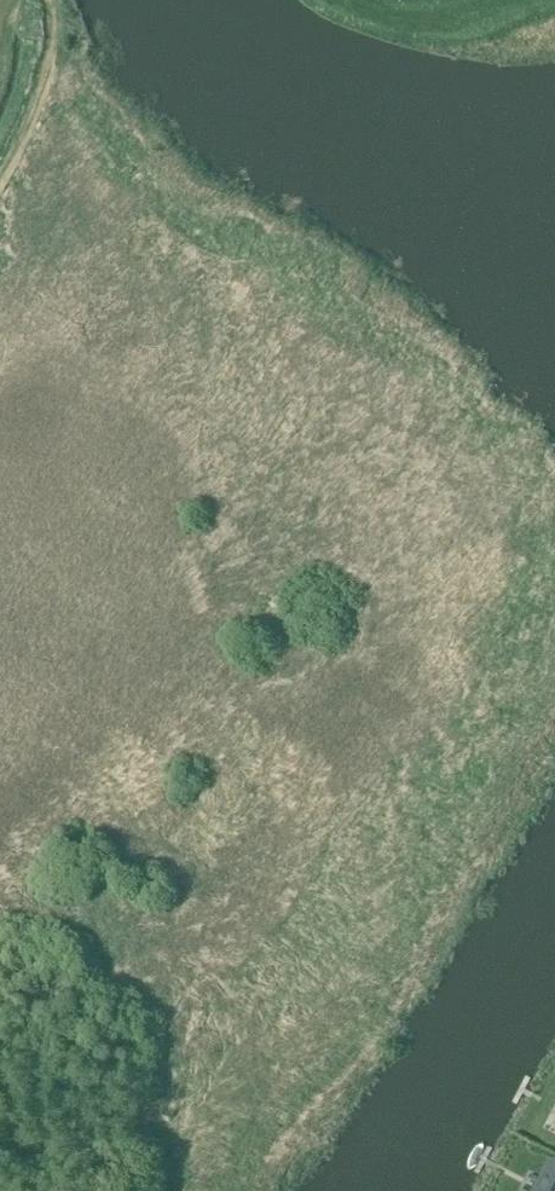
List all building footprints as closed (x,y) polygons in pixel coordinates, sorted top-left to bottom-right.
[(537,1190),(554,1190),(554,1166),(551,1164),(537,1190)]
